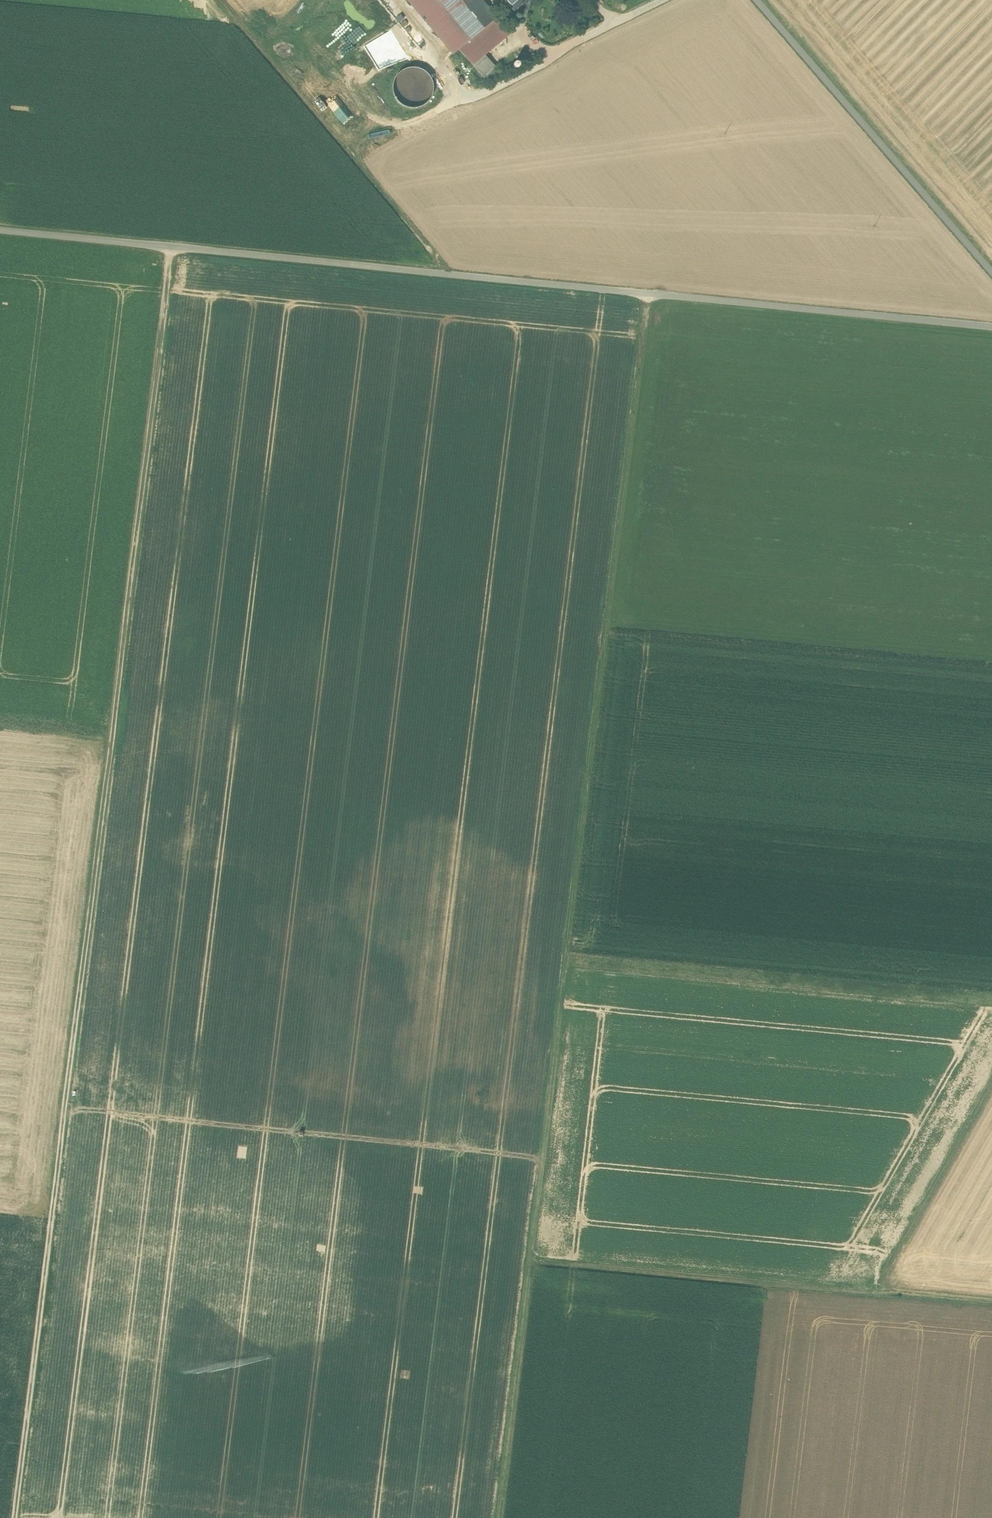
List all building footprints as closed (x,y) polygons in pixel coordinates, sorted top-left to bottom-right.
[(454,53),(459,48),(458,48),(469,38),(471,38),(472,38),(440,0),(409,0),(454,53)] [(472,38),(496,18),(496,17),(481,0),(440,0),(472,38)] [(514,10),(526,0),(505,0),(514,10)] [(496,18),(472,38),(471,38),(469,38),(484,54),(509,34),(513,30),(510,26),(508,27),(506,24),(507,23),(500,15),(496,18)] [(484,54),(469,38),(458,48),(459,48),(472,64),(484,54)] [(536,52),(520,60),(522,65),(538,57),(536,52)] [(502,75),(484,54),(472,64),(488,82),(502,75)] [(512,64),(506,68),(509,73),(515,70),(512,64)] [(310,74),(319,84),(325,79),(315,69),(310,74)]
